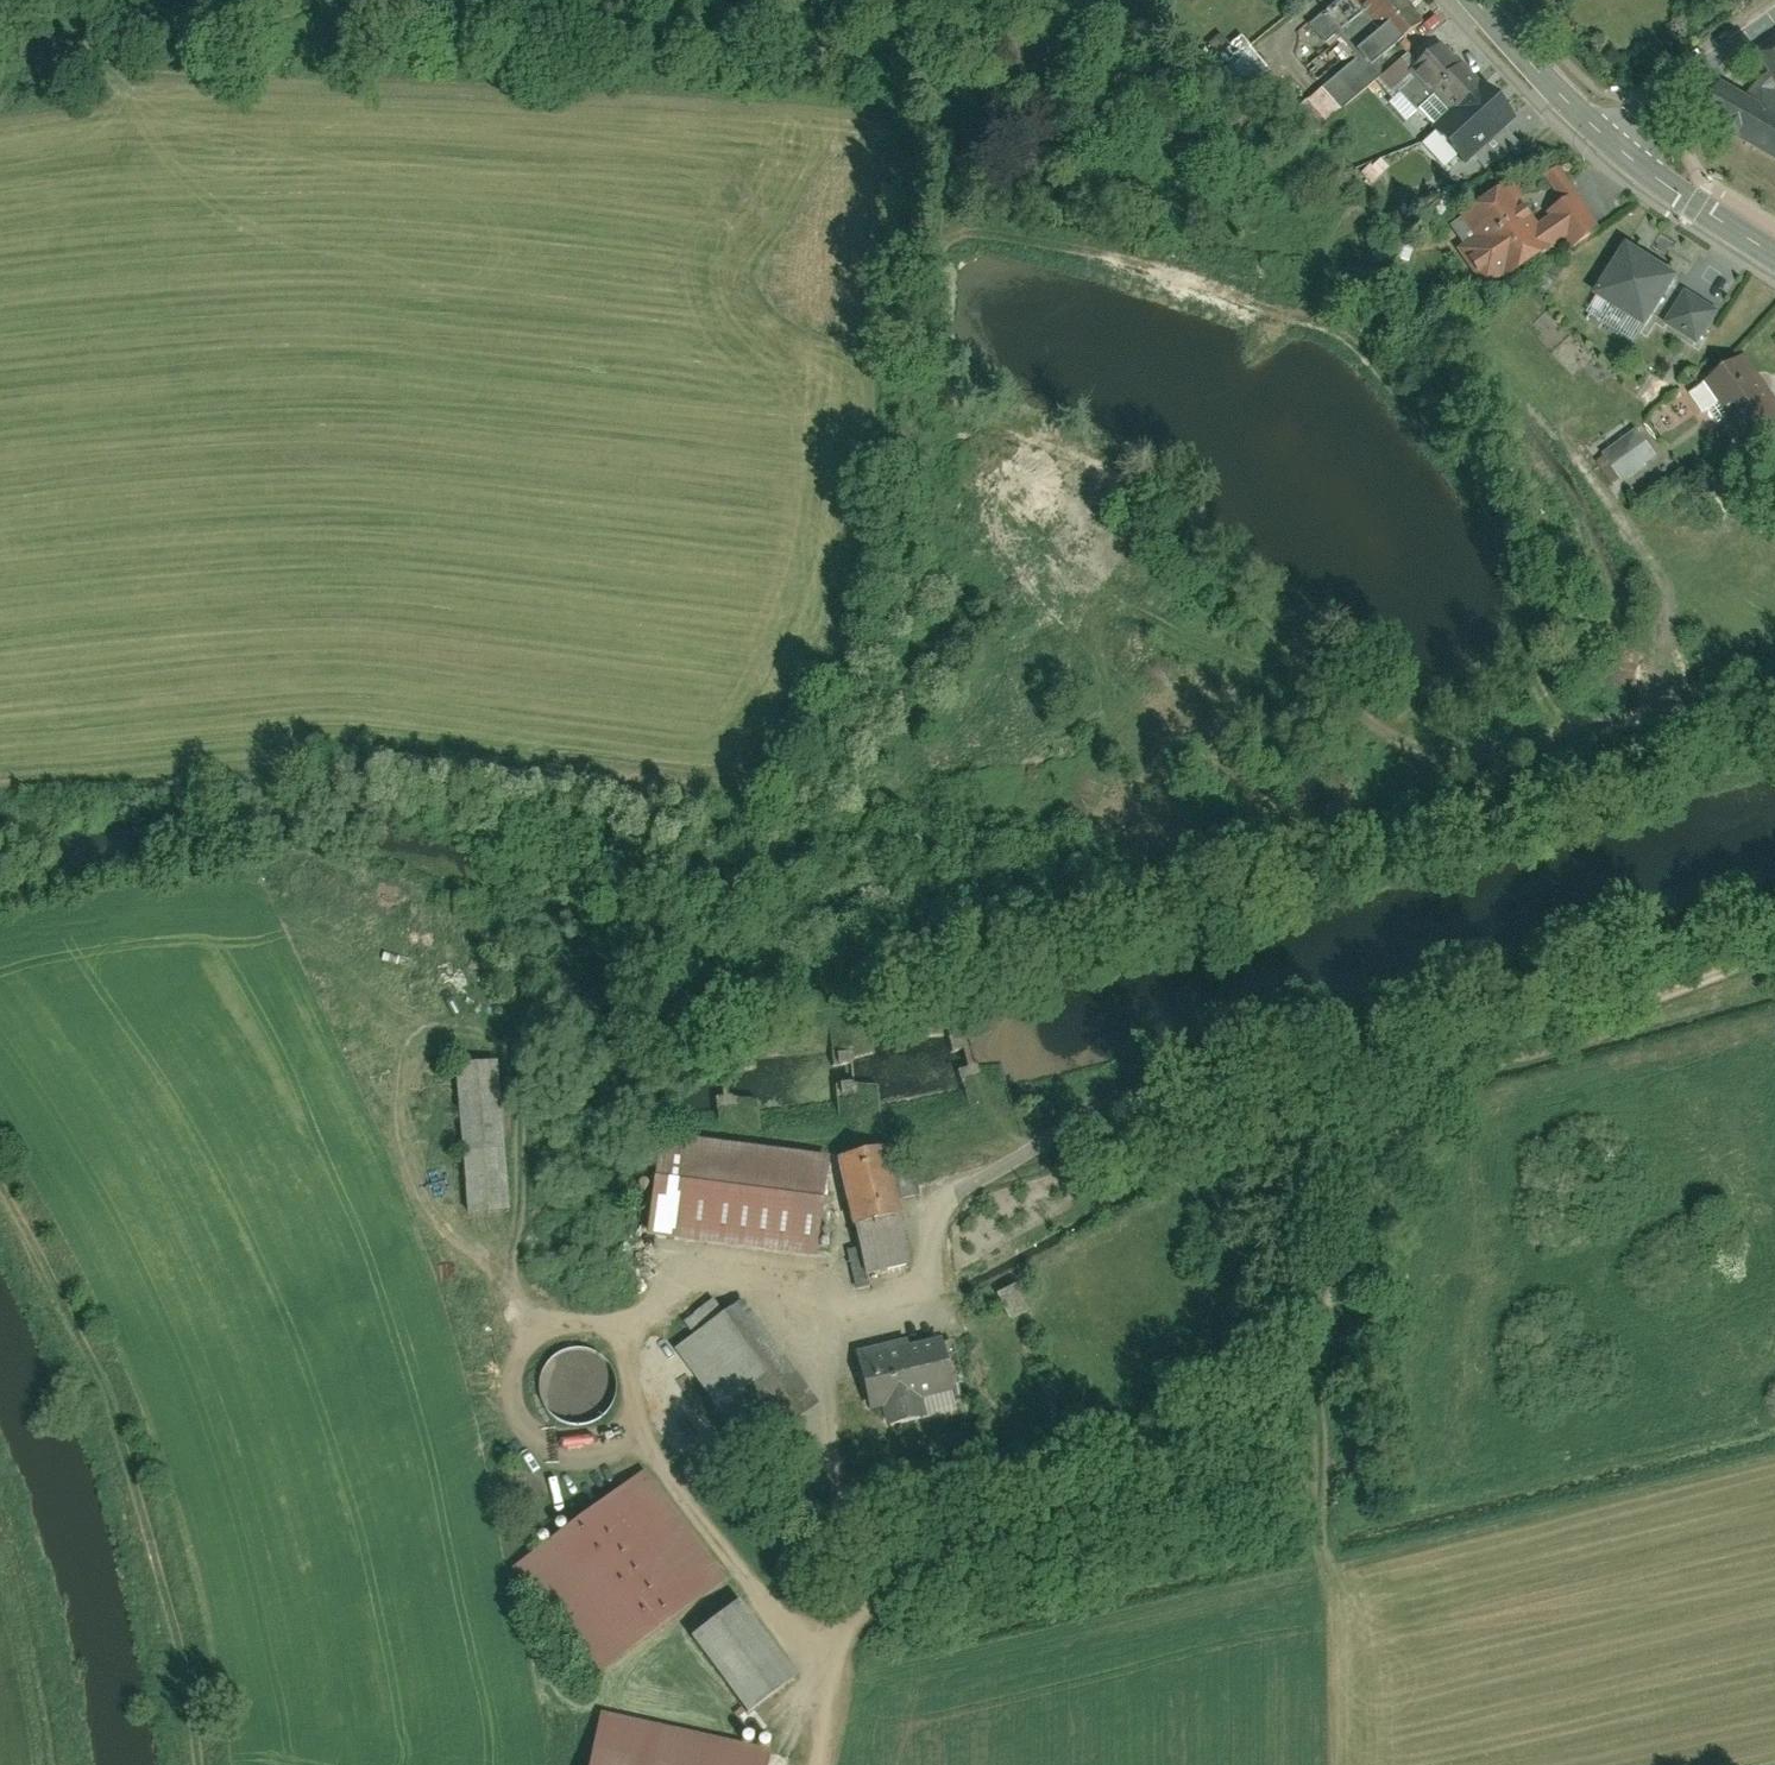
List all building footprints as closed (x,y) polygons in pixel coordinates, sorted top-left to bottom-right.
[(1420,23),(1401,0),(1340,0),(1323,15),(1367,68),(1420,23)] [(1266,74),(1235,35),(1224,44),(1217,35),(1202,47),(1239,95),(1266,74)] [(1465,166),(1514,118),(1439,42),(1408,72),(1448,114),(1430,131),(1465,166)] [(1757,59),(1766,75),(1759,84),(1750,100),(1720,83),(1698,122),(1774,165),(1774,47),(1757,59)] [(1599,226),(1558,164),(1541,175),(1558,201),(1537,215),(1513,178),(1457,215),(1472,237),(1454,249),(1482,291),(1564,237),(1570,246),(1599,226)] [(1647,326),(1675,275),(1623,246),(1594,297),(1647,326)] [(1695,344),(1716,311),(1683,291),(1662,323),(1695,344)] [(1744,355),(1700,386),(1747,455),(1774,436),(1774,400),(1744,355)] [(1622,480),(1654,457),(1636,432),(1604,456),(1622,480)] [(505,1062),(459,1066),(473,1215),(518,1211),(505,1062)] [(825,1160),(662,1137),(648,1236),(811,1259),(825,1160)] [(878,1152),(829,1162),(853,1280),(902,1270),(878,1152)] [(893,1172),(896,1196),(911,1195),(909,1171),(893,1172)] [(1011,1282),(993,1290),(1005,1318),(1023,1310),(1011,1282)] [(819,1411),(742,1307),(678,1355),(754,1459),(819,1411)] [(940,1347),(858,1364),(870,1422),(883,1419),(887,1437),(923,1429),(920,1413),(953,1405),(940,1347)] [(540,1348),(535,1417),(602,1422),(607,1353),(540,1348)] [(652,1471),(521,1567),(593,1664),(723,1567),(652,1471)] [(750,1603),(698,1639),(748,1710),(800,1673),(750,1603)] [(772,1753),(606,1715),(595,1764),(769,1764),(772,1753)]
